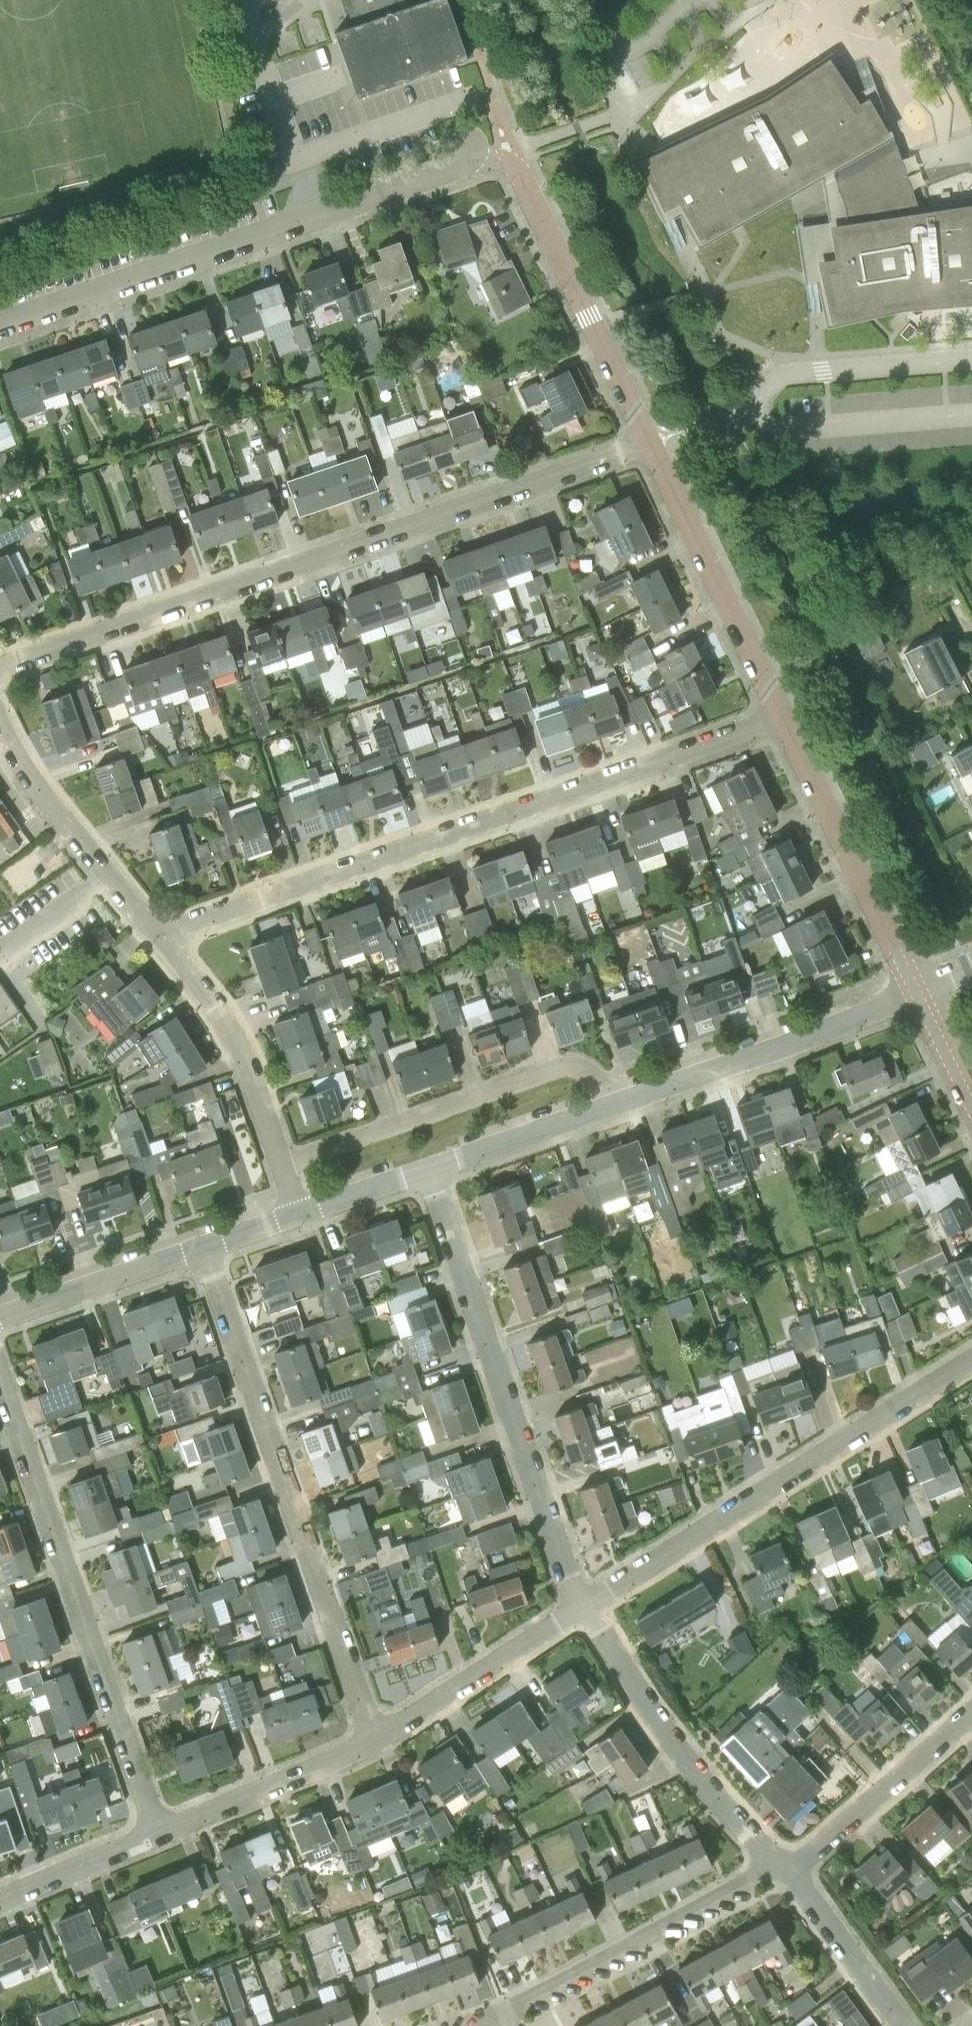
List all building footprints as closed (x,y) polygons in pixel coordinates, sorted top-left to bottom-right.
[(353,26),(334,32),(357,97),(468,59),(447,0),(344,0),(353,26)] [(762,0),(740,0),(744,9),(762,0)] [(828,59),(769,98),(766,100),(667,147),(648,156),(641,160),(663,206),(668,203),(679,198),(703,242),(734,223),(822,170),(831,223),(802,227),(808,266),(818,264),(832,321),(901,304),(971,298),(971,204),(917,212),(876,98),(860,108),(828,59)] [(498,316),(529,301),(513,267),(510,268),(486,219),(467,225),(466,222),(435,232),(447,269),(474,260),(482,284),(498,316)] [(372,311),(380,308),(392,304),(389,294),(415,285),(400,241),(377,249),(382,261),(372,264),(377,279),(363,284),(364,287),(363,287),(372,311)] [(372,311),(363,287),(349,292),(339,263),(303,275),(312,304),(335,296),(344,321),(372,311)] [(278,284),(253,293),(264,326),(289,317),(278,284)] [(264,326),(253,293),(227,302),(239,335),(264,326)] [(179,319),(190,351),(216,342),(204,310),(179,319)] [(375,317),(361,319),(367,351),(381,349),(375,317)] [(166,360),(190,351),(179,319),(155,327),(166,360)] [(300,350),(312,346),(304,323),(292,327),(300,350)] [(143,379),(146,386),(172,377),(169,370),(166,360),(155,327),(128,336),(140,369),(139,369),(143,379)] [(105,340),(79,348),(91,381),(116,373),(105,340)] [(231,348),(239,372),(242,378),(252,374),(242,344),(231,348)] [(55,357),(66,390),(91,381),(79,348),(55,357)] [(239,372),(231,348),(218,353),(227,376),(239,372)] [(421,356),(410,360),(413,369),(424,365),(421,356)] [(29,365),(41,399),(66,390),(55,357),(29,365)] [(41,399),(29,365),(4,374),(19,417),(44,408),(41,399)] [(172,377),(175,386),(184,382),(179,366),(169,370),(172,377)] [(488,376),(495,373),(492,366),(485,368),(488,376)] [(453,368),(465,404),(482,397),(472,368),(453,368)] [(546,430),(586,410),(567,371),(541,383),(553,408),(539,415),(546,430)] [(506,393),(500,376),(480,383),(486,400),(506,393)] [(132,383),(140,406),(151,402),(146,386),(143,379),(132,383)] [(132,383),(120,387),(128,410),(130,409),(138,406),(140,406),(132,383)] [(328,394),(325,385),(314,389),(317,398),(328,394)] [(90,411),(100,408),(94,391),(84,395),(90,411)] [(44,408),(50,425),(59,422),(53,405),(44,408)] [(446,420),(460,459),(487,449),(474,411),(446,420)] [(384,458),(395,454),(403,478),(431,469),(418,430),(391,440),(389,436),(381,413),(370,417),(377,440),(379,444),(384,458)] [(154,427),(151,418),(145,420),(148,429),(154,427)] [(431,469),(460,459),(446,420),(433,425),(432,425),(418,429),(418,430),(431,469)] [(327,428),(336,454),(345,451),(336,425),(327,428)] [(317,429),(327,458),(336,454),(327,428),(326,426),(317,429)] [(13,434),(0,440),(0,452),(18,444),(13,434)] [(356,443),(361,457),(339,464),(350,496),(376,488),(370,470),(379,467),(369,438),(356,443)] [(265,453),(273,477),(285,473),(278,450),(265,453)] [(273,477),(265,453),(255,456),(263,480),(273,477)] [(29,463),(32,474),(43,470),(40,459),(29,463)] [(159,463),(172,500),(175,509),(188,505),(171,459),(159,463)] [(175,509),(172,500),(159,463),(147,467),(164,513),(175,509)] [(315,473),(326,505),(350,496),(339,464),(315,473)] [(326,505),(315,473),(289,482),(300,514),(326,505)] [(212,496),(221,493),(216,477),(206,481),(212,496)] [(267,490),(241,498),(252,530),(277,522),(267,490)] [(589,515),(601,540),(609,536),(609,535),(640,520),(628,496),(589,515)] [(216,507),(227,539),(252,530),(241,498),(216,507)] [(227,539),(216,507),(191,515),(202,547),(227,539)] [(131,528),(141,525),(135,509),(125,512),(131,528)] [(30,520),(35,530),(45,525),(40,515),(30,520)] [(0,533),(0,548),(35,530),(30,520),(29,518),(0,533)] [(609,536),(601,540),(593,544),(600,558),(598,562),(612,572),(621,559),(651,544),(640,520),(609,535),(609,536)] [(85,526),(91,542),(99,539),(94,523),(85,526)] [(88,543),(91,542),(85,526),(75,529),(81,545),(88,543)] [(518,535),(529,567),(555,558),(544,526),(518,535)] [(170,527),(144,536),(155,567),(180,559),(170,527)] [(564,556),(575,552),(568,529),(556,533),(564,556)] [(494,543),(505,575),(529,567),(518,535),(494,543)] [(120,544),(131,575),(155,567),(144,536),(120,544)] [(577,542),(572,544),(575,552),(583,549),(581,544),(577,542)] [(92,553),(88,543),(68,551),(71,559),(69,560),(80,592),(106,584),(94,552),(92,553)] [(491,618),(491,619),(500,616),(499,610),(514,605),(504,576),(505,575),(494,543),(469,552),(480,584),(479,584),(491,618)] [(106,584),(131,575),(120,544),(94,552),(106,584)] [(29,574),(18,552),(8,557),(7,555),(0,558),(0,588),(29,574)] [(479,584),(468,552),(444,561),(455,593),(479,584)] [(55,588),(67,584),(59,561),(48,565),(55,588)] [(592,588),(598,600),(630,583),(634,581),(628,569),(592,588)] [(630,583),(642,607),(669,594),(657,570),(630,583)] [(422,572),(397,581),(408,614),(411,624),(414,630),(450,617),(448,611),(436,575),(425,579),(422,572)] [(578,595),(592,588),(600,583),(594,572),(572,583),(578,595)] [(0,588),(0,618),(17,609),(21,618),(38,609),(35,603),(42,600),(31,576),(30,577),(29,574),(0,588)] [(541,574),(532,577),(538,593),(547,590),(541,574)] [(948,585),(942,574),(929,581),(935,592),(948,585)] [(538,593),(532,577),(523,580),(529,597),(538,593)] [(372,590),(383,623),(408,614),(397,581),(372,590)] [(383,623),(372,590),(347,599),(358,631),(383,623)] [(669,594),(642,607),(653,631),(681,618),(669,594)] [(310,647),(314,657),(319,673),(329,669),(320,644),(336,639),(324,606),(299,615),(310,647)] [(460,607),(448,611),(450,617),(455,632),(467,628),(460,607)] [(274,623),(286,656),(310,647),(299,615),(274,623)] [(504,626),(501,616),(500,616),(491,619),(495,629),(504,626)] [(283,657),(286,656),(274,623),(249,632),(255,652),(244,655),(252,678),(260,702),(271,698),(263,675),(286,668),(283,657)] [(407,643),(417,640),(414,630),(411,624),(402,627),(407,643)] [(532,625),(523,628),(528,641),(536,638),(532,625)] [(943,688),(948,685),(947,684),(961,677),(940,634),(904,652),(925,695),(942,686),(943,688)] [(200,644),(211,676),(236,668),(225,636),(200,644)] [(606,655),(612,667),(648,649),(642,637),(620,648),(606,655)] [(361,641),(350,645),(357,668),(368,664),(361,641)] [(665,685),(704,666),(692,642),(665,655),(667,658),(655,663),(665,685)] [(209,706),(220,702),(211,676),(200,644),(174,653),(184,685),(189,698),(205,692),(209,706)] [(357,668),(350,645),(338,649),(346,672),(357,668)] [(492,655),(489,645),(477,649),(480,658),(492,655)] [(648,649),(612,667),(617,678),(653,660),(648,649)] [(170,691),(184,685),(174,653),(150,661),(161,694),(164,704),(170,719),(178,716),(170,691)] [(319,673),(314,657),(305,660),(311,676),(319,673)] [(125,670),(131,686),(119,690),(129,717),(157,707),(156,707),(164,704),(161,694),(150,661),(125,670)] [(665,685),(657,689),(658,691),(669,713),(716,690),(704,666),(665,685)] [(575,670),(577,677),(586,674),(583,667),(575,670)] [(590,688),(586,674),(577,677),(583,693),(586,703),(598,735),(623,727),(621,720),(636,715),(630,703),(615,675),(605,678),(606,682),(590,688)] [(573,696),(582,693),(583,693),(577,677),(567,680),(573,696)] [(123,701),(119,690),(115,678),(104,683),(112,705),(123,701)] [(271,733),(270,731),(260,702),(252,678),(241,682),(249,706),(260,737),(271,733)] [(347,685),(352,700),(365,695),(360,680),(347,685)] [(524,686),(512,690),(521,713),(532,710),(524,686)] [(41,702),(50,727),(88,714),(87,711),(79,688),(41,702)] [(501,694),(509,717),(521,713),(512,690),(501,694)] [(630,703),(636,715),(640,723),(651,718),(642,696),(630,701),(631,702),(630,703)] [(397,756),(409,752),(391,698),(379,702),(387,725),(389,733),(397,756)] [(562,711),(573,743),(598,735),(586,703),(562,711)] [(170,719),(164,704),(156,707),(157,707),(161,722),(170,719)] [(691,710),(680,716),(686,727),(697,722),(691,710)] [(475,729),(484,726),(478,711),(469,714),(475,729)] [(573,743),(562,711),(536,720),(547,752),(573,743)] [(88,714),(50,727),(59,752),(100,738),(91,713),(88,714)] [(431,727),(436,743),(444,740),(439,724),(431,727)] [(115,733),(119,745),(141,736),(137,725),(115,733)] [(304,729),(308,739),(321,734),(317,725),(304,729)] [(488,736),(499,768),(525,760),(513,727),(488,736)] [(939,733),(926,739),(933,753),(946,746),(939,733)] [(119,745),(122,756),(149,746),(146,737),(142,738),(141,736),(119,745)] [(462,745),(473,777),(499,768),(488,736),(462,745)] [(409,752),(424,795),(450,785),(439,753),(436,743),(409,752)] [(951,755),(961,774),(969,770),(971,775),(971,744),(951,755)] [(354,752),(352,745),(344,747),(347,755),(354,752)] [(450,785),(473,777),(462,745),(439,753),(450,785)] [(354,782),(340,787),(352,819),(376,811),(365,779),(356,752),(354,752),(347,755),(347,756),(351,766),(349,766),(354,782)] [(171,766),(181,763),(178,753),(168,756),(171,766)] [(182,755),(183,763),(207,759),(206,753),(189,756),(189,754),(182,755)] [(104,792),(133,782),(124,757),(95,767),(104,792)] [(311,784),(320,781),(319,777),(315,766),(306,770),(311,784)] [(725,809),(764,791),(753,766),(714,785),(725,809)] [(365,779),(376,811),(402,802),(391,770),(365,779)] [(148,776),(133,782),(104,792),(113,818),(157,802),(148,776)] [(186,794),(189,805),(211,797),(210,792),(209,789),(207,786),(186,794)] [(352,819),(340,787),(315,796),(327,828),(352,819)] [(221,788),(210,792),(211,797),(212,801),(224,797),(221,788)] [(744,845),(762,837),(756,824),(776,814),(764,791),(725,809),(737,833),(734,835),(716,843),(722,855),(744,845)] [(296,821),(301,837),(327,828),(315,796),(290,804),(287,795),(277,799),(286,825),(296,821)] [(687,799),(695,823),(706,818),(699,795),(687,799)] [(212,801),(211,797),(189,805),(193,816),(215,808),(212,801)] [(229,810),(224,797),(212,801),(215,808),(220,823),(225,835),(228,844),(240,840),(246,856),(273,846),(259,809),(258,807),(257,808),(247,804),(229,810)] [(647,807),(657,835),(682,826),(672,798),(647,807)] [(0,799),(0,841),(0,842),(2,840),(5,838),(11,834),(20,828),(0,799)] [(631,843),(657,835),(647,807),(622,815),(631,843)] [(150,833),(159,858),(198,845),(190,822),(180,825),(179,823),(150,833)] [(695,823),(682,826),(694,861),(706,856),(695,823)] [(625,863),(620,847),(606,852),(597,825),(571,833),(581,861),(587,878),(613,868),(625,863)] [(562,890),(588,881),(587,878),(581,861),(571,833),(546,842),(562,890)] [(11,834),(5,838),(2,840),(9,850),(18,844),(11,834)] [(213,839),(198,845),(159,858),(167,883),(206,870),(203,860),(219,854),(222,862),(233,858),(228,844),(225,835),(213,839)] [(773,876),(800,863),(788,839),(761,852),(761,851),(750,857),(744,845),(722,855),(727,864),(728,867),(745,858),(757,883),(772,875),(773,876)] [(511,898),(525,894),(521,881),(532,877),(522,849),(496,858),(511,898)] [(4,868),(17,889),(32,879),(19,858),(4,868)] [(506,886),(496,858),(472,866),(481,895),(506,886)] [(625,863),(627,871),(632,887),(633,886),(636,896),(646,892),(643,883),(645,882),(637,859),(625,863)] [(625,863),(613,868),(621,891),(632,887),(627,871),(625,863)] [(812,886),(800,863),(773,876),(778,886),(765,892),(772,905),(773,905),(812,886)] [(434,912),(446,908),(449,916),(449,917),(462,913),(449,875),(423,884),(434,912)] [(438,925),(437,920),(434,912),(423,884),(398,893),(408,921),(410,920),(415,933),(438,925)] [(543,927),(559,921),(552,899),(547,886),(535,890),(543,911),(538,913),(543,927)] [(564,895),(552,899),(560,921),(565,935),(584,928),(572,895),(565,898),(564,895)] [(375,901),(349,910),(364,951),(365,954),(380,948),(384,959),(394,955),(402,977),(414,972),(401,937),(389,941),(375,901)] [(752,915),(757,927),(779,916),(773,905),(772,905),(752,915)] [(474,911),(483,934),(492,930),(493,930),(485,907),(474,911)] [(647,921),(658,917),(656,910),(650,908),(643,910),(647,921)] [(364,951),(349,910),(324,919),(338,959),(364,951)] [(823,910),(785,929),(781,930),(793,954),(835,934),(823,910)] [(483,934),(474,911),(463,915),(471,938),(483,934)] [(779,916),(757,927),(763,939),(781,930),(785,929),(779,916)] [(311,953),(323,949),(315,926),(303,930),(311,953)] [(105,948),(114,942),(104,927),(95,933),(105,948)] [(483,934),(486,943),(495,940),(492,930),(483,934)] [(566,937),(569,948),(587,942),(584,931),(566,937)] [(612,936),(616,948),(628,944),(624,932),(612,936)] [(401,937),(414,972),(424,968),(412,933),(401,937)] [(289,961),(291,960),(281,934),(265,939),(266,940),(250,946),(258,971),(289,961)] [(847,958),(835,934),(793,954),(800,969),(815,962),(819,971),(847,958)] [(744,959),(735,935),(721,939),(731,962),(731,963),(744,959)] [(645,962),(654,986),(655,989),(668,984),(660,961),(658,957),(645,962)] [(668,984),(680,980),(676,968),(672,957),(660,961),(668,984)] [(516,962),(529,1000),(540,996),(526,958),(516,962)] [(333,976),(300,987),(291,960),(289,961),(258,971),(267,997),(283,992),(287,1004),(314,994),(337,987),(333,976)] [(837,968),(839,974),(856,966),(853,960),(837,968)] [(504,966),(517,1004),(529,1000),(516,962),(504,966)] [(731,963),(731,962),(705,971),(719,1011),(745,1002),(735,974),(731,963)] [(107,964),(73,986),(100,1021),(116,1007),(129,1023),(159,997),(140,975),(126,987),(107,964)] [(772,968),(749,976),(757,998),(780,990),(772,968)] [(602,1004),(604,1003),(592,970),(579,976),(587,997),(586,997),(593,1017),(594,1017),(591,1010),(603,1006),(602,1004)] [(705,971),(680,980),(694,1020),(719,1011),(705,971)] [(341,998),(351,995),(343,972),(333,976),(337,987),(341,998)] [(20,1011),(0,982),(0,1025),(20,1011)] [(779,985),(782,993),(790,990),(787,982),(779,985)] [(633,1007),(643,1037),(668,1028),(655,989),(654,986),(628,995),(633,1007)] [(337,987),(314,994),(287,1004),(291,1015),(275,1021),(284,1047),(330,1032),(323,1011),(341,1005),(342,1008),(354,1004),(351,995),(341,998),(337,987)] [(442,992),(453,1027),(464,1023),(452,988),(442,992)] [(540,996),(541,999),(539,1000),(543,1012),(544,1011),(550,1026),(551,1026),(557,1043),(583,1034),(578,1022),(593,1017),(586,997),(561,1005),(557,994),(555,995),(554,991),(540,996)] [(441,1031),(453,1027),(442,992),(429,996),(441,1031)] [(604,1003),(602,1004),(603,1006),(618,1045),(632,1040),(643,1037),(633,1007),(628,995),(604,1003)] [(525,1032),(526,1031),(517,1004),(508,1007),(507,1004),(490,1010),(505,1057),(531,1048),(525,1032)] [(377,1053),(389,1048),(381,1027),(386,1025),(381,1009),(364,1015),(375,1046),(377,1053)] [(505,1057),(490,1010),(466,1018),(471,1033),(468,1034),(474,1050),(474,1049),(480,1066),(505,1057)] [(362,1012),(354,1015),(356,1022),(365,1020),(362,1012)] [(47,1022),(52,1033),(61,1036),(66,1019),(57,1017),(50,1021),(47,1022)] [(151,1066),(165,1057),(191,1042),(176,1017),(143,1038),(136,1030),(104,1055),(113,1067),(138,1046),(151,1066)] [(330,1033),(330,1032),(284,1047),(293,1072),(314,1065),(318,1078),(344,1070),(336,1049),(339,1048),(334,1032),(330,1033)] [(40,1039),(44,1050),(31,1055),(39,1077),(66,1067),(54,1034),(40,1039)] [(180,1081),(205,1065),(191,1042),(165,1057),(180,1081)] [(446,1042),(420,1051),(431,1083),(455,1075),(449,1058),(451,1057),(446,1042)] [(379,1058),(377,1053),(375,1046),(367,1049),(371,1060),(379,1058)] [(903,1080),(890,1047),(842,1066),(853,1093),(887,1080),(890,1085),(903,1080)] [(431,1083),(420,1051),(393,1060),(398,1076),(399,1076),(404,1092),(431,1083)] [(379,1058),(371,1060),(356,1066),(364,1089),(386,1081),(379,1058)] [(318,1078),(312,1080),(317,1092),(301,1097),(309,1124),(341,1113),(337,1099),(352,1094),(344,1070),(318,1078)] [(124,1112),(125,1111),(136,1107),(174,1094),(169,1080),(132,1094),(133,1099),(121,1103),(124,1112)] [(199,1128),(186,1132),(203,1181),(228,1172),(219,1145),(220,1144),(215,1131),(214,1127),(225,1124),(211,1080),(191,1087),(196,1100),(203,1098),(209,1120),(197,1124),(199,1128)] [(788,1087),(763,1095),(780,1145),(805,1136),(809,1150),(823,1145),(818,1133),(814,1122),(810,1111),(797,1115),(788,1087)] [(71,1094),(59,1098),(62,1106),(74,1102),(71,1094)] [(780,1145),(763,1095),(738,1104),(753,1147),(777,1139),(779,1146),(780,1145)] [(885,1146),(928,1125),(916,1101),(891,1114),(886,1101),(849,1118),(855,1132),(874,1123),(885,1146)] [(140,1121),(136,1107),(125,1111),(147,1176),(159,1172),(161,1180),(173,1176),(178,1189),(203,1181),(186,1132),(185,1133),(188,1142),(155,1153),(154,1152),(152,1152),(141,1120),(140,1121)] [(814,1122),(818,1133),(845,1121),(840,1109),(814,1122)] [(125,1111),(124,1112),(119,1113),(113,1124),(125,1159),(98,1168),(103,1183),(113,1212),(138,1203),(131,1182),(147,1176),(125,1111)] [(712,1114),(687,1123),(703,1167),(725,1160),(721,1148),(724,1147),(712,1114)] [(691,1206),(680,1176),(703,1167),(687,1123),(662,1131),(665,1140),(651,1145),(662,1175),(673,1206),(677,1215),(688,1212),(691,1206)] [(885,1190),(920,1173),(914,1162),(940,1149),(928,1125),(885,1146),(897,1170),(879,1178),(885,1190)] [(636,1139),(611,1148),(625,1188),(646,1181),(642,1169),(646,1168),(636,1139)] [(49,1163),(62,1159),(57,1145),(45,1150),(47,1155),(49,1163)] [(738,1149),(746,1172),(756,1168),(748,1145),(738,1149)] [(624,1188),(625,1188),(611,1148),(586,1157),(592,1175),(579,1180),(581,1188),(599,1238),(612,1233),(602,1204),(626,1196),(624,1188)] [(726,1153),(738,1185),(749,1182),(746,1172),(738,1149),(726,1153)] [(833,1168),(844,1164),(839,1153),(828,1157),(833,1168)] [(49,1163),(47,1155),(30,1161),(41,1191),(42,1193),(58,1188),(49,1163)] [(66,1171),(62,1159),(49,1163),(58,1188),(71,1183),(74,1194),(78,1193),(87,1220),(113,1212),(98,1168),(73,1176),(71,1170),(66,1171)] [(547,1200),(581,1188),(579,1180),(573,1163),(559,1167),(564,1182),(544,1189),(547,1200)] [(926,1185),(920,1173),(885,1190),(891,1201),(903,1196),(907,1203),(915,1198),(923,1215),(963,1197),(951,1173),(926,1185)] [(673,1206),(662,1175),(649,1179),(660,1210),(673,1206)] [(487,1220),(527,1206),(530,1205),(522,1179),(478,1194),(487,1220)] [(879,1193),(874,1182),(863,1188),(868,1198),(879,1193)] [(55,1231),(42,1193),(41,1191),(16,1200),(30,1240),(55,1231)] [(941,1251),(936,1240),(971,1222),(971,1215),(963,1197),(923,1215),(929,1228),(912,1235),(917,1248),(892,1260),(898,1272),(941,1251)] [(16,1200),(16,1199),(0,1204),(0,1237),(4,1249),(30,1240),(16,1200)] [(534,1222),(527,1206),(487,1220),(496,1245),(507,1241),(511,1253),(542,1242),(566,1234),(562,1220),(533,1229),(531,1223),(534,1222)] [(396,1219),(371,1228),(381,1256),(406,1248),(396,1219)] [(341,1287),(349,1311),(363,1307),(355,1284),(354,1284),(352,1279),(385,1267),(381,1256),(371,1228),(346,1237),(351,1252),(331,1258),(341,1287)] [(566,1234),(542,1242),(546,1253),(550,1252),(552,1256),(571,1249),(566,1234)] [(308,1297),(317,1294),(327,1291),(317,1263),(310,1265),(305,1251),(280,1259),(294,1300),(307,1295),(308,1297)] [(971,1281),(971,1251),(947,1263),(941,1251),(898,1272),(903,1284),(943,1265),(954,1290),(971,1281)] [(504,1268),(512,1292),(537,1284),(538,1285),(552,1280),(546,1265),(542,1254),(504,1268)] [(296,1304),(294,1300),(280,1259),(255,1268),(264,1295),(262,1296),(268,1314),(290,1306),(296,1304)] [(716,1269),(700,1275),(703,1284),(719,1278),(716,1269)] [(396,1295),(419,1287),(415,1274),(392,1282),(396,1295)] [(537,1284),(512,1292),(521,1319),(560,1305),(557,1295),(552,1280),(538,1285),(537,1284)] [(945,1294),(950,1306),(957,1303),(965,1319),(971,1315),(971,1281),(954,1290),(945,1294)] [(619,1298),(613,1282),(582,1292),(587,1309),(613,1300),(619,1298)] [(327,1291),(334,1316),(349,1311),(341,1287),(327,1291)] [(881,1294),(890,1317),(904,1311),(894,1288),(881,1294)] [(868,1319),(843,1327),(857,1368),(883,1359),(880,1349),(892,1345),(884,1323),(881,1314),(874,1293),(860,1297),(868,1319)] [(159,1335),(164,1350),(165,1352),(169,1365),(174,1363),(169,1349),(176,1346),(187,1342),(182,1327),(184,1327),(173,1296),(148,1305),(159,1335)] [(693,1311),(688,1297),(666,1306),(671,1319),(693,1311)] [(413,1333),(442,1323),(433,1298),(405,1308),(413,1333)] [(349,1311),(354,1324),(357,1323),(362,1333),(379,1327),(376,1317),(372,1304),(349,1311)] [(593,1321),(610,1315),(607,1304),(588,1310),(593,1321)] [(123,1313),(133,1344),(113,1351),(123,1377),(145,1369),(142,1362),(155,1358),(153,1355),(165,1352),(164,1350),(148,1305),(123,1313)] [(356,1331),(354,1324),(349,1311),(334,1316),(326,1319),(326,1320),(304,1328),(296,1331),(300,1344),(275,1353),(284,1379),(324,1364),(315,1340),(331,1334),(333,1339),(356,1331)] [(796,1316),(799,1325),(806,1348),(820,1344),(822,1348),(823,1348),(832,1376),(857,1368),(843,1327),(842,1327),(841,1322),(815,1330),(810,1312),(796,1316)] [(277,1337),(296,1331),(304,1328),(300,1315),(273,1324),(277,1337)] [(895,1318),(884,1323),(892,1345),(896,1355),(907,1352),(904,1340),(895,1318)] [(622,1319),(610,1323),(614,1336),(626,1332),(622,1319)] [(731,1320),(718,1325),(722,1339),(736,1334),(731,1320)] [(401,1338),(409,1363),(451,1348),(442,1323),(413,1333),(414,1334),(401,1338)] [(787,1329),(795,1352),(806,1348),(799,1325),(787,1329)] [(58,1336),(69,1367),(73,1380),(94,1373),(96,1376),(105,1373),(108,1382),(109,1382),(119,1378),(123,1377),(113,1351),(94,1359),(83,1328),(58,1336)] [(538,1367),(563,1358),(558,1343),(571,1338),(568,1328),(529,1341),(538,1367)] [(73,1380),(69,1367),(58,1336),(33,1345),(43,1376),(49,1374),(54,1390),(38,1395),(47,1420),(70,1412),(82,1408),(73,1380)] [(571,1355),(563,1358),(538,1367),(547,1393),(586,1379),(582,1369),(577,1371),(571,1355)] [(732,1374),(739,1395),(750,1391),(752,1394),(763,1423),(788,1414),(773,1370),(768,1357),(743,1366),(739,1355),(727,1358),(733,1371),(730,1372),(731,1374),(732,1374)] [(173,1377),(196,1369),(191,1357),(174,1363),(169,1365),(173,1377)] [(797,1362),(773,1370),(788,1414),(813,1404),(802,1375),(802,1376),(797,1362)] [(377,1390),(373,1379),(349,1387),(349,1385),(330,1392),(325,1379),(322,1379),(318,1367),(324,1365),(324,1364),(284,1379),(292,1404),(320,1395),(324,1409),(354,1398),(368,1393),(377,1390)] [(141,1386),(152,1382),(149,1371),(137,1375),(141,1386)] [(373,1379),(377,1390),(400,1382),(396,1371),(373,1379)] [(624,1391),(647,1383),(644,1374),(620,1383),(624,1391)] [(701,1406),(719,1457),(744,1448),(739,1434),(751,1430),(739,1395),(732,1374),(731,1374),(718,1379),(725,1397),(701,1406)] [(224,1401),(215,1375),(174,1389),(171,1377),(146,1386),(151,1398),(166,1393),(176,1423),(197,1416),(195,1411),(224,1401)] [(662,1375),(652,1379),(655,1389),(663,1386),(664,1382),(662,1375)] [(119,1378),(109,1382),(112,1389),(122,1386),(119,1378)] [(426,1417),(470,1403),(461,1378),(432,1387),(432,1388),(418,1393),(426,1417)] [(400,1382),(377,1390),(381,1403),(404,1395),(400,1382)] [(368,1393),(354,1398),(358,1411),(381,1403),(377,1390),(368,1393)] [(588,1431),(601,1428),(596,1412),(597,1412),(594,1402),(555,1415),(563,1440),(588,1431)] [(478,1428),(470,1403),(426,1417),(435,1443),(478,1428)] [(719,1457),(701,1406),(700,1406),(699,1403),(674,1411),(671,1404),(658,1408),(676,1459),(689,1454),(693,1466),(719,1457)] [(214,1457),(241,1448),(231,1423),(207,1431),(202,1419),(176,1428),(181,1442),(191,1438),(200,1463),(214,1457)] [(302,1432),(311,1457),(339,1447),(335,1434),(345,1430),(341,1419),(302,1432)] [(125,1450),(146,1443),(141,1432),(114,1441),(110,1430),(96,1434),(92,1421),(51,1434),(60,1460),(92,1449),(96,1460),(125,1450)] [(600,1469),(622,1462),(637,1457),(633,1444),(625,1448),(616,1443),(610,1425),(601,1428),(588,1431),(563,1440),(573,1466),(597,1458),(600,1469)] [(159,1443),(156,1436),(145,1440),(149,1452),(156,1449),(159,1443)] [(915,1503),(921,1517),(934,1512),(929,1498),(961,1484),(952,1464),(948,1466),(935,1438),(907,1451),(924,1487),(911,1492),(915,1503)] [(339,1447),(311,1457),(320,1483),(360,1469),(351,1444),(340,1448),(339,1447)] [(249,1473),(241,1448),(214,1457),(219,1470),(202,1476),(207,1488),(249,1473)] [(77,1509),(108,1499),(123,1494),(134,1490),(125,1467),(131,1465),(125,1450),(96,1460),(93,1461),(98,1474),(69,1484),(77,1509)] [(422,1450),(400,1458),(404,1470),(427,1463),(422,1450)] [(957,1470),(970,1464),(965,1451),(952,1457),(957,1470)] [(404,1470),(409,1483),(430,1475),(431,1480),(434,1479),(436,1483),(444,1487),(449,1486),(453,1497),(497,1482),(488,1457),(462,1466),(458,1452),(427,1463),(404,1470)] [(404,1470),(400,1458),(377,1466),(382,1479),(390,1476),(404,1470)] [(888,1469),(870,1478),(891,1529),(907,1522),(913,1537),(927,1532),(921,1517),(915,1503),(904,1507),(888,1469)] [(394,1489),(409,1483),(404,1470),(390,1476),(394,1489)] [(580,1488),(589,1514),(614,1505),(609,1490),(623,1485),(619,1475),(580,1488)] [(875,1536),(891,1529),(870,1478),(852,1486),(872,1532),(859,1537),(876,1576),(884,1573),(881,1566),(883,1565),(879,1557),(884,1554),(875,1536)] [(505,1506),(497,1482),(453,1497),(455,1497),(463,1523),(477,1518),(477,1516),(505,1506)] [(690,1497),(685,1482),(658,1491),(664,1506),(690,1497)] [(339,1537),(367,1527),(360,1506),(379,1500),(374,1486),(344,1496),(347,1506),(330,1512),(339,1537)] [(166,1504),(170,1514),(190,1508),(193,1506),(188,1490),(168,1497),(170,1503),(166,1504)] [(226,1537),(266,1523),(258,1498),(232,1507),(229,1494),(193,1506),(190,1508),(170,1514),(172,1517),(172,1519),(177,1533),(199,1526),(198,1521),(219,1515),(226,1537)] [(108,1499),(77,1509),(86,1534),(132,1518),(127,1505),(112,1510),(108,1499)] [(614,1505),(589,1514),(598,1540),(637,1526),(634,1516),(636,1515),(631,1500),(614,1505)] [(866,1581),(876,1576),(859,1537),(850,1542),(834,1505),(814,1514),(835,1561),(852,1554),(861,1574),(862,1574),(866,1581)] [(137,1517),(141,1530),(164,1522),(160,1510),(137,1517)] [(821,1568),(835,1561),(814,1514),(797,1521),(813,1557),(802,1563),(819,1601),(832,1595),(826,1581),(821,1568)] [(26,1545),(17,1519),(0,1525),(0,1554),(26,1545)] [(145,1543),(177,1533),(172,1519),(164,1522),(141,1530),(145,1543)] [(476,1534),(480,1546),(482,1554),(517,1542),(510,1522),(476,1533),(476,1534)] [(275,1549),(266,1523),(226,1537),(234,1560),(216,1566),(217,1571),(199,1577),(201,1584),(204,1583),(206,1588),(234,1577),(253,1570),(249,1558),(275,1549)] [(427,1536),(432,1549),(466,1537),(462,1525),(449,1529),(449,1528),(427,1536)] [(432,1549),(427,1536),(405,1544),(405,1542),(391,1547),(387,1534),(372,1540),(367,1527),(339,1537),(347,1562),(374,1553),(379,1567),(386,1565),(432,1549)] [(468,1537),(472,1549),(480,1546),(476,1534),(468,1537)] [(758,1612),(775,1604),(772,1597),(785,1592),(779,1580),(794,1573),(779,1541),(750,1554),(760,1575),(744,1582),(758,1612)] [(12,1592),(8,1581),(35,1571),(26,1545),(0,1554),(0,1597),(12,1592)] [(103,1571),(109,1587),(145,1575),(134,1545),(111,1553),(115,1566),(103,1571)] [(426,1553),(416,1556),(418,1564),(428,1561),(426,1553)] [(912,1553),(904,1556),(910,1570),(918,1567),(912,1553)] [(932,1575),(938,1571),(943,1567),(936,1558),(925,1567),(932,1575)] [(488,1570),(493,1584),(501,1609),(527,1601),(515,1563),(505,1566),(488,1570)] [(172,1565),(145,1575),(109,1587),(115,1604),(125,1600),(130,1613),(155,1604),(150,1589),(177,1580),(172,1565)] [(394,1587),(386,1565),(379,1567),(359,1574),(367,1596),(394,1587)] [(938,1571),(968,1604),(968,1605),(971,1610),(971,1585),(960,1587),(943,1567),(938,1571)] [(968,1605),(968,1604),(938,1571),(932,1575),(929,1578),(957,1611),(946,1622),(955,1631),(936,1649),(958,1675),(971,1663),(971,1649),(969,1645),(971,1642),(971,1610),(968,1605)] [(255,1612),(293,1600),(284,1573),(258,1583),(258,1584),(247,1588),(251,1599),(255,1612)] [(501,1609),(493,1584),(477,1589),(473,1576),(463,1579),(476,1618),(501,1609)] [(201,1602),(205,1616),(209,1629),(221,1624),(213,1602),(240,1593),(234,1577),(206,1588),(197,1591),(201,1602)] [(830,1579),(826,1581),(832,1595),(836,1593),(830,1579)] [(704,1582),(637,1621),(651,1643),(718,1604),(704,1582)] [(201,1602),(197,1591),(196,1589),(166,1600),(170,1613),(201,1602)] [(52,1621),(44,1595),(16,1604),(12,1592),(0,1597),(0,1622),(6,1638),(52,1621)] [(418,1625),(407,1628),(416,1654),(440,1646),(422,1596),(409,1600),(418,1625)] [(302,1624),(293,1600),(255,1612),(260,1626),(264,1637),(275,1633),(275,1634),(302,1624)] [(175,1626),(205,1616),(201,1602),(170,1613),(175,1626)] [(407,1628),(403,1615),(379,1623),(383,1635),(375,1637),(381,1655),(389,1652),(392,1662),(416,1654),(407,1628)] [(900,1626),(916,1643),(920,1648),(930,1639),(928,1637),(929,1636),(911,1617),(900,1626)] [(22,1674),(18,1662),(29,1656),(61,1646),(52,1621),(6,1638),(12,1664),(0,1668),(0,1681),(18,1676),(22,1674)] [(229,1641),(224,1626),(213,1630),(218,1645),(229,1641)] [(168,1655),(174,1653),(184,1650),(176,1627),(166,1630),(165,1628),(150,1634),(150,1633),(124,1642),(133,1667),(168,1655)] [(743,1633),(730,1641),(735,1654),(722,1666),(732,1676),(753,1656),(743,1633)] [(838,1635),(827,1642),(833,1651),(844,1643),(838,1635)] [(272,1663),(296,1655),(291,1642),(268,1649),(272,1663)] [(920,1648),(916,1643),(886,1670),(870,1652),(860,1661),(880,1683),(889,1674),(919,1709),(939,1691),(917,1665),(927,1657),(920,1648)] [(223,1665),(242,1659),(238,1646),(218,1653),(223,1665)] [(674,1665),(666,1652),(652,1659),(660,1673),(674,1665)] [(173,1669),(168,1655),(133,1667),(142,1693),(167,1684),(171,1697),(182,1693),(184,1693),(175,1668),(173,1669)] [(565,1715),(551,1724),(565,1745),(577,1738),(571,1728),(580,1722),(569,1706),(596,1690),(588,1678),(580,1683),(570,1668),(545,1684),(562,1711),(563,1711),(565,1715)] [(51,1706),(79,1697),(69,1671),(44,1680),(39,1669),(22,1674),(18,1676),(23,1691),(32,1688),(35,1696),(46,1692),(51,1706)] [(227,1678),(228,1679),(230,1687),(242,1683),(239,1674),(227,1678)] [(239,1712),(231,1689),(227,1679),(208,1685),(211,1694),(219,1698),(223,1707),(219,1709),(210,1735),(198,1739),(209,1769),(233,1761),(228,1745),(236,1742),(232,1732),(244,1727),(239,1712)] [(287,1702),(297,1732),(322,1723),(316,1708),(329,1703),(323,1684),(309,1689),(306,1680),(282,1689),(286,1702),(287,1702)] [(231,1689),(239,1712),(252,1707),(244,1684),(231,1689)] [(721,1744),(757,1783),(789,1753),(778,1741),(811,1710),(787,1684),(721,1744)] [(835,1711),(842,1705),(823,1684),(812,1694),(831,1715),(835,1711)] [(272,1741),(297,1732),(287,1702),(286,1702),(282,1689),(257,1698),(272,1741)] [(182,1693),(171,1697),(158,1701),(162,1714),(186,1706),(182,1693)] [(845,1702),(842,1705),(835,1711),(831,1715),(851,1736),(856,1744),(871,1731),(881,1742),(901,1725),(897,1720),(906,1712),(888,1693),(880,1700),(878,1698),(859,1715),(848,1702),(845,1702)] [(88,1722),(79,1697),(51,1706),(38,1711),(46,1734),(60,1729),(61,1732),(88,1722)] [(565,1745),(551,1724),(539,1731),(537,1727),(538,1727),(520,1700),(497,1715),(514,1742),(526,1735),(536,1751),(546,1745),(551,1753),(565,1745)] [(514,1742),(497,1715),(473,1731),(495,1765),(504,1759),(500,1752),(514,1742)] [(596,1773),(612,1762),(633,1747),(619,1727),(586,1750),(591,1758),(587,1760),(596,1773)] [(183,1778),(209,1769),(198,1739),(184,1743),(180,1732),(170,1735),(174,1747),(173,1747),(183,1778)] [(31,1756),(53,1748),(49,1736),(26,1744),(31,1756)] [(58,1760),(81,1752),(76,1740),(54,1748),(58,1760)] [(553,1775),(584,1755),(575,1743),(545,1764),(553,1775)] [(490,1785),(481,1770),(476,1763),(465,1769),(450,1746),(419,1766),(443,1804),(463,1791),(468,1799),(490,1785)] [(633,1747),(612,1762),(620,1774),(608,1782),(614,1790),(647,1767),(633,1747)] [(799,1763),(789,1753),(757,1783),(787,1815),(828,1777),(808,1755),(799,1763)] [(63,1829),(80,1823),(67,1787),(37,1798),(24,1759),(8,1764),(27,1818),(31,1816),(33,1821),(45,1817),(47,1822),(60,1817),(63,1829)] [(481,1770),(490,1785),(493,1789),(505,1781),(493,1762),(481,1770)] [(67,1787),(80,1823),(97,1817),(93,1806),(106,1801),(98,1777),(82,1782),(77,1769),(62,1774),(67,1787)] [(948,1788),(971,1818),(971,1817),(971,1770),(948,1788)] [(406,1829),(404,1824),(414,1820),(396,1779),(371,1790),(391,1836),(406,1829)] [(0,1788),(0,1851),(15,1846),(12,1837),(25,1833),(9,1785),(0,1788)] [(588,1814),(614,1802),(606,1788),(581,1802),(588,1814)] [(367,1846),(391,1836),(371,1790),(347,1800),(359,1829),(348,1834),(353,1846),(363,1870),(375,1865),(367,1846)] [(508,1810),(515,1805),(511,1797),(503,1802),(508,1810)] [(940,1816),(929,1804),(902,1828),(922,1851),(942,1834),(953,1846),(970,1832),(950,1808),(940,1816)] [(430,1816),(441,1837),(453,1830),(442,1809),(430,1816)] [(340,1851),(353,1846),(348,1834),(341,1816),(324,1823),(319,1811),(292,1822),(308,1861),(326,1853),(321,1842),(334,1837),(340,1851)] [(441,1837),(430,1816),(418,1822),(429,1844),(441,1837)] [(582,1829),(578,1821),(578,1819),(565,1825),(578,1851),(590,1845),(582,1829)] [(675,1847),(689,1876),(712,1865),(692,1822),(682,1826),(689,1841),(675,1847)] [(650,1827),(640,1831),(647,1847),(657,1842),(650,1827)] [(522,1841),(515,1830),(501,1838),(508,1849),(522,1841)] [(245,1842),(261,1878),(273,1872),(284,1868),(279,1858),(280,1857),(270,1831),(245,1842)] [(636,1852),(647,1847),(640,1831),(629,1836),(636,1852)] [(260,1879),(261,1878),(245,1842),(221,1852),(226,1865),(215,1870),(224,1891),(231,1907),(237,1924),(250,1918),(244,1903),(243,1903),(237,1888),(245,1884),(257,1913),(272,1907),(260,1879)] [(899,1862),(883,1845),(857,1868),(871,1884),(874,1881),(887,1895),(905,1879),(915,1890),(929,1876),(909,1853),(899,1862)] [(652,1858),(665,1887),(689,1876),(675,1847),(652,1858)] [(665,1887),(652,1858),(628,1868),(642,1898),(665,1887)] [(642,1898),(628,1868),(614,1875),(607,1861),(598,1865),(618,1909),(642,1898)] [(156,1882),(169,1914),(183,1908),(180,1900),(202,1891),(201,1890),(214,1884),(205,1863),(193,1868),(192,1867),(156,1882)] [(410,1874),(415,1887),(432,1881),(427,1868),(410,1874)] [(302,1917),(307,1915),(304,1907),(312,1904),(298,1870),(285,1875),(302,1917)] [(572,1895),(559,1901),(572,1930),(596,1919),(576,1875),(566,1880),(572,1895)] [(413,1888),(409,1879),(408,1876),(397,1880),(401,1893),(413,1888)] [(470,1886),(468,1881),(459,1884),(461,1890),(470,1886)] [(530,1901),(540,1896),(533,1881),(522,1886),(530,1901)] [(169,1914),(156,1882),(130,1893),(130,1894),(109,1903),(122,1934),(169,1914)] [(512,1891),(519,1906),(530,1901),(522,1886),(512,1891)] [(430,1916),(446,1909),(438,1889),(422,1896),(430,1916)] [(215,1895),(222,1911),(231,1907),(224,1891),(215,1895)] [(549,1941),(572,1930),(559,1901),(535,1912),(549,1941)] [(957,1917),(971,1937),(971,1906),(957,1917)] [(525,1952),(511,1923),(505,1909),(491,1915),(481,1919),(501,1963),(525,1952)] [(74,1965),(94,1957),(100,1954),(97,1946),(95,1939),(99,1937),(88,1910),(57,1923),(74,1965)] [(525,1952),(549,1941),(535,1912),(511,1923),(525,1952)] [(345,1918),(334,1922),(345,1952),(356,1948),(345,1918)] [(747,1930),(763,1959),(776,1951),(782,1962),(792,1957),(770,1918),(747,1930)] [(444,1962),(455,1992),(479,1983),(469,1954),(478,1950),(466,1921),(452,1927),(457,1939),(438,1946),(444,1962)] [(35,1930),(24,1935),(23,1933),(0,1943),(0,1974),(20,1965),(22,1970),(35,1965),(36,1968),(49,1963),(35,1930)] [(749,1966),(763,1959),(747,1930),(724,1943),(754,1997),(760,2007),(769,2001),(763,1991),(749,1966)] [(106,1971),(120,2004),(139,1996),(113,1934),(97,1941),(109,1970),(106,1971)] [(957,1937),(942,1948),(936,1941),(899,1969),(922,2000),(944,1982),(949,1989),(971,1973),(971,1958),(957,1937)] [(419,1940),(409,1943),(416,1960),(425,1957),(419,1940)] [(416,1960),(409,1943),(400,1947),(410,1974),(395,1979),(406,2010),(430,2001),(420,1970),(416,1960)] [(701,1955),(717,1984),(730,1977),(744,2003),(754,1997),(724,1943),(701,1955)] [(890,1943),(882,1949),(891,1960),(898,1954),(890,1943)] [(717,1984),(701,1955),(679,1968),(702,2011),(712,2006),(707,1997),(704,1991),(717,1984)] [(420,1970),(430,2001),(455,1992),(444,1962),(420,1970)] [(232,2010),(241,2007),(245,2005),(232,1970),(220,1975),(232,2010)] [(406,2010),(395,1979),(380,1985),(375,1970),(365,1973),(381,2019),(406,2010)] [(324,2006),(331,2025),(359,2025),(343,1981),(333,1985),(338,2000),(324,2006)] [(306,2000),(300,1983),(289,1988),(295,2004),(306,2000)] [(661,1983),(638,1995),(653,2023),(676,2011),(661,1983)] [(289,1988),(279,1991),(285,2006),(271,2011),(275,2023),(276,2025),(303,2025),(299,2015),(295,2004),(289,1988)] [(846,2025),(871,2025),(843,1988),(827,2000),(846,2025)] [(796,2018),(816,2003),(807,1991),(786,2007),(796,2018)] [(625,2025),(655,2025),(653,2023),(638,1995),(615,2007),(625,2025)] [(81,2015),(90,2012),(84,1997),(75,2001),(81,2015)] [(80,2016),(74,2002),(58,2008),(63,2022),(80,2016)] [(303,2025),(331,2025),(324,2006),(299,2015),(303,2025)] [(245,2017),(241,2007),(232,2010),(238,2025),(248,2025),(245,2017)] [(595,2025),(625,2025),(615,2007),(592,2020),(595,2025)] [(275,2023),(271,2011),(270,2009),(255,2014),(245,2017),(248,2025),(276,2025),(275,2023)] [(229,2013),(212,2019),(215,2025),(233,2025),(229,2013)] [(809,2014),(796,2024),(797,2025),(818,2025),(809,2014)] [(709,2018),(696,2025),(714,2025),(709,2018)]
